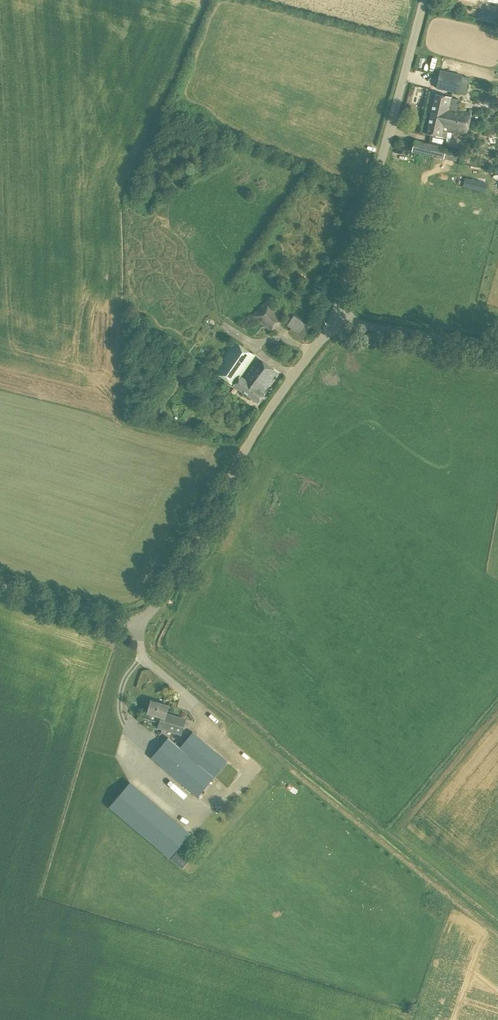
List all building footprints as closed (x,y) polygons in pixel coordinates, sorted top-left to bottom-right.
[(462,75),(440,71),(436,88),(458,93),(462,75)] [(430,115),(468,124),(471,113),(448,108),(451,98),(435,94),(430,115)] [(452,107),(465,108),(466,95),(454,94),(452,107)] [(466,135),(468,124),(430,115),(426,133),(441,137),(443,131),(447,132),(447,131),(466,135)] [(424,143),(414,140),(412,151),(421,153),(421,154),(454,161),(457,150),(424,142),(424,143)] [(219,309),(226,313),(242,291),(235,286),(219,309)] [(270,332),(283,318),(268,299),(250,316),(270,332)] [(241,378),(240,377),(255,356),(234,341),(213,371),(233,385),(258,403),(264,394),(263,392),(277,372),(256,357),(241,378)] [(163,721),(165,714),(167,706),(151,701),(147,713),(160,717),(156,727),(162,729),(165,721),(163,721)] [(165,721),(162,729),(179,735),(184,720),(165,714),(163,721),(165,721)] [(228,761),(193,731),(180,747),(168,737),(150,758),(197,797),(228,761)] [(169,858),(191,832),(131,781),(109,807),(169,858)] [(171,856),(182,865),(188,858),(178,849),(171,856)]
